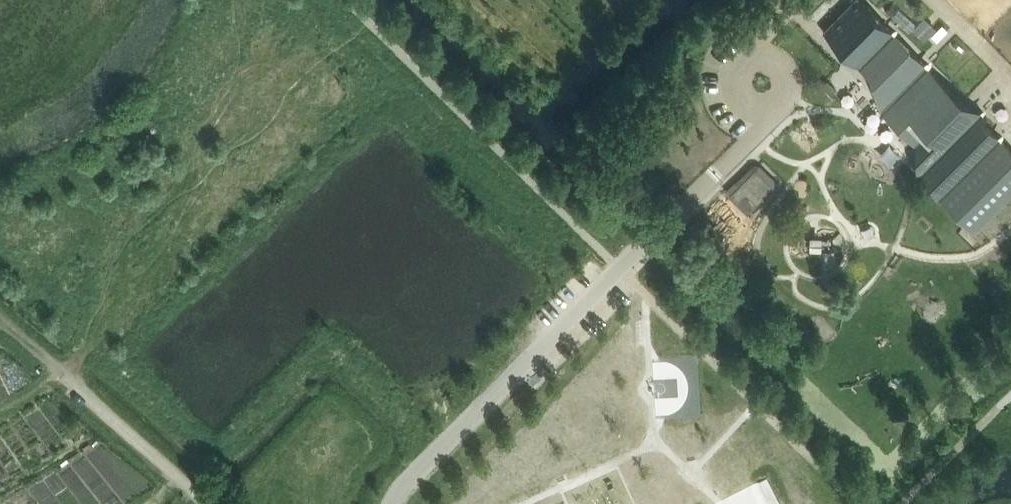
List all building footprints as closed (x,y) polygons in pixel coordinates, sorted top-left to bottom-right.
[(863,0),(854,0),(824,30),(933,139),(943,149),(921,172),(964,215),(977,228),(1010,194),(1010,147),(967,104),(863,0)] [(924,16),(912,29),(924,40),(936,27),(924,16)] [(328,71),(316,79),(323,89),(334,81),(328,71)] [(756,168),(730,195),(747,212),(773,186),(756,168)] [(995,284),(988,289),(994,297),(1001,291),(995,284)]
